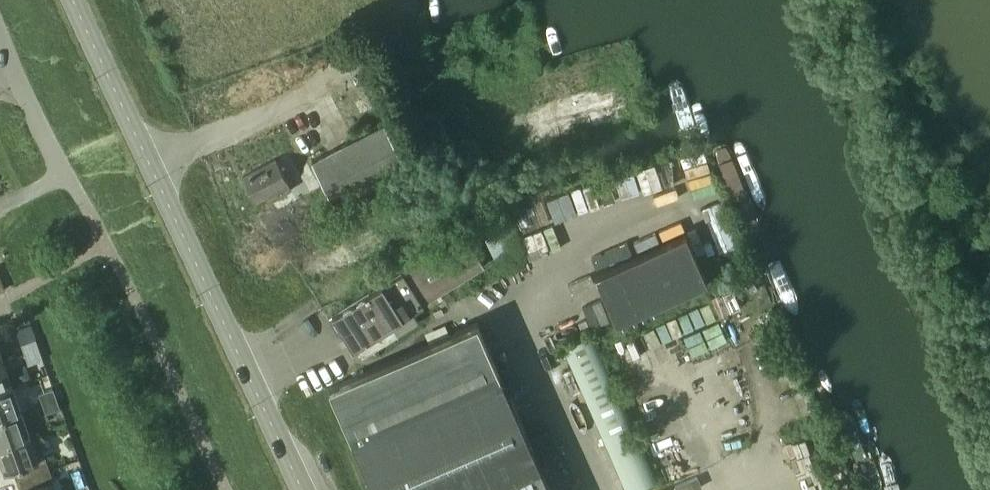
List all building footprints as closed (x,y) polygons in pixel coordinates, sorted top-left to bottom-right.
[(622,79),(515,111),(526,147),(632,115),(622,79)] [(384,123),(311,161),(333,204),(406,166),(384,123)] [(276,159),(242,177),(255,201),(266,195),(269,200),(291,189),(276,159)] [(501,231),(485,239),(495,260),(511,253),(501,231)] [(707,280),(699,263),(695,253),(692,247),(686,233),(686,232),(595,272),(616,321),(707,280)] [(403,270),(332,314),(353,348),(424,304),(423,303),(484,265),(464,233),(403,270)] [(327,239),(296,259),(313,285),(344,266),(327,239)] [(328,387),(374,489),(551,489),(538,461),(557,452),(547,430),(528,438),(477,321),(328,387)] [(562,346),(626,489),(632,489),(656,479),(592,333),(562,346)] [(24,354),(39,349),(35,339),(21,344),(24,354)] [(28,364),(43,359),(39,349),(24,354),(28,364)] [(0,363),(0,390),(13,386),(4,362),(0,363)] [(0,390),(0,418),(22,410),(13,386),(0,390)] [(53,386),(38,391),(41,402),(56,396),(53,386)] [(56,396),(41,402),(45,412),(60,407),(56,396)] [(0,418),(0,445),(30,435),(22,410),(0,418)] [(0,445),(0,459),(5,472),(12,469),(16,481),(49,469),(45,456),(39,458),(30,435),(0,445)] [(48,483),(54,481),(49,469),(16,481),(20,489),(50,489),(48,483)]
